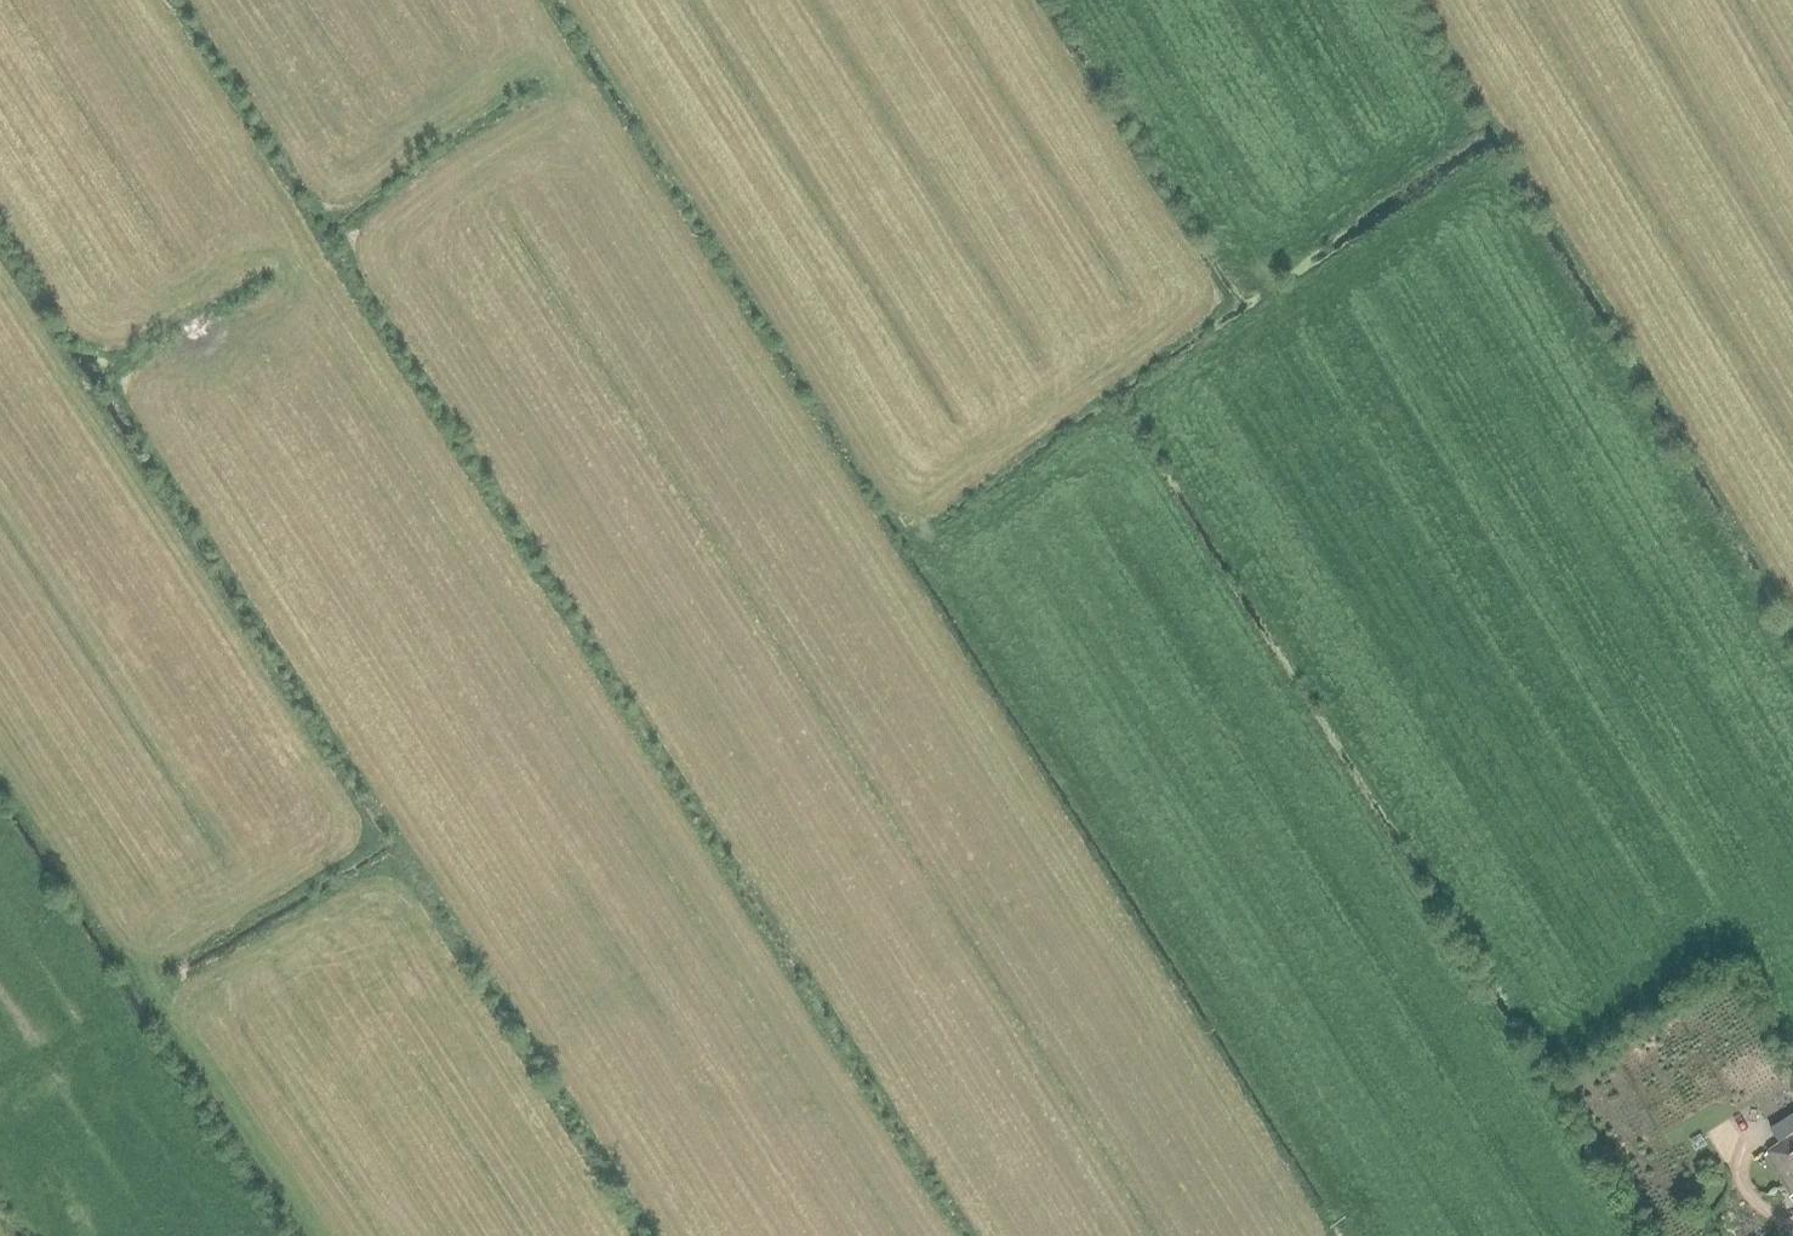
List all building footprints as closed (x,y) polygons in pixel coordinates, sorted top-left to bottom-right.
[(1770,1128),(1779,1142),(1763,1152),(1792,1199),(1792,1113),(1770,1128)]
